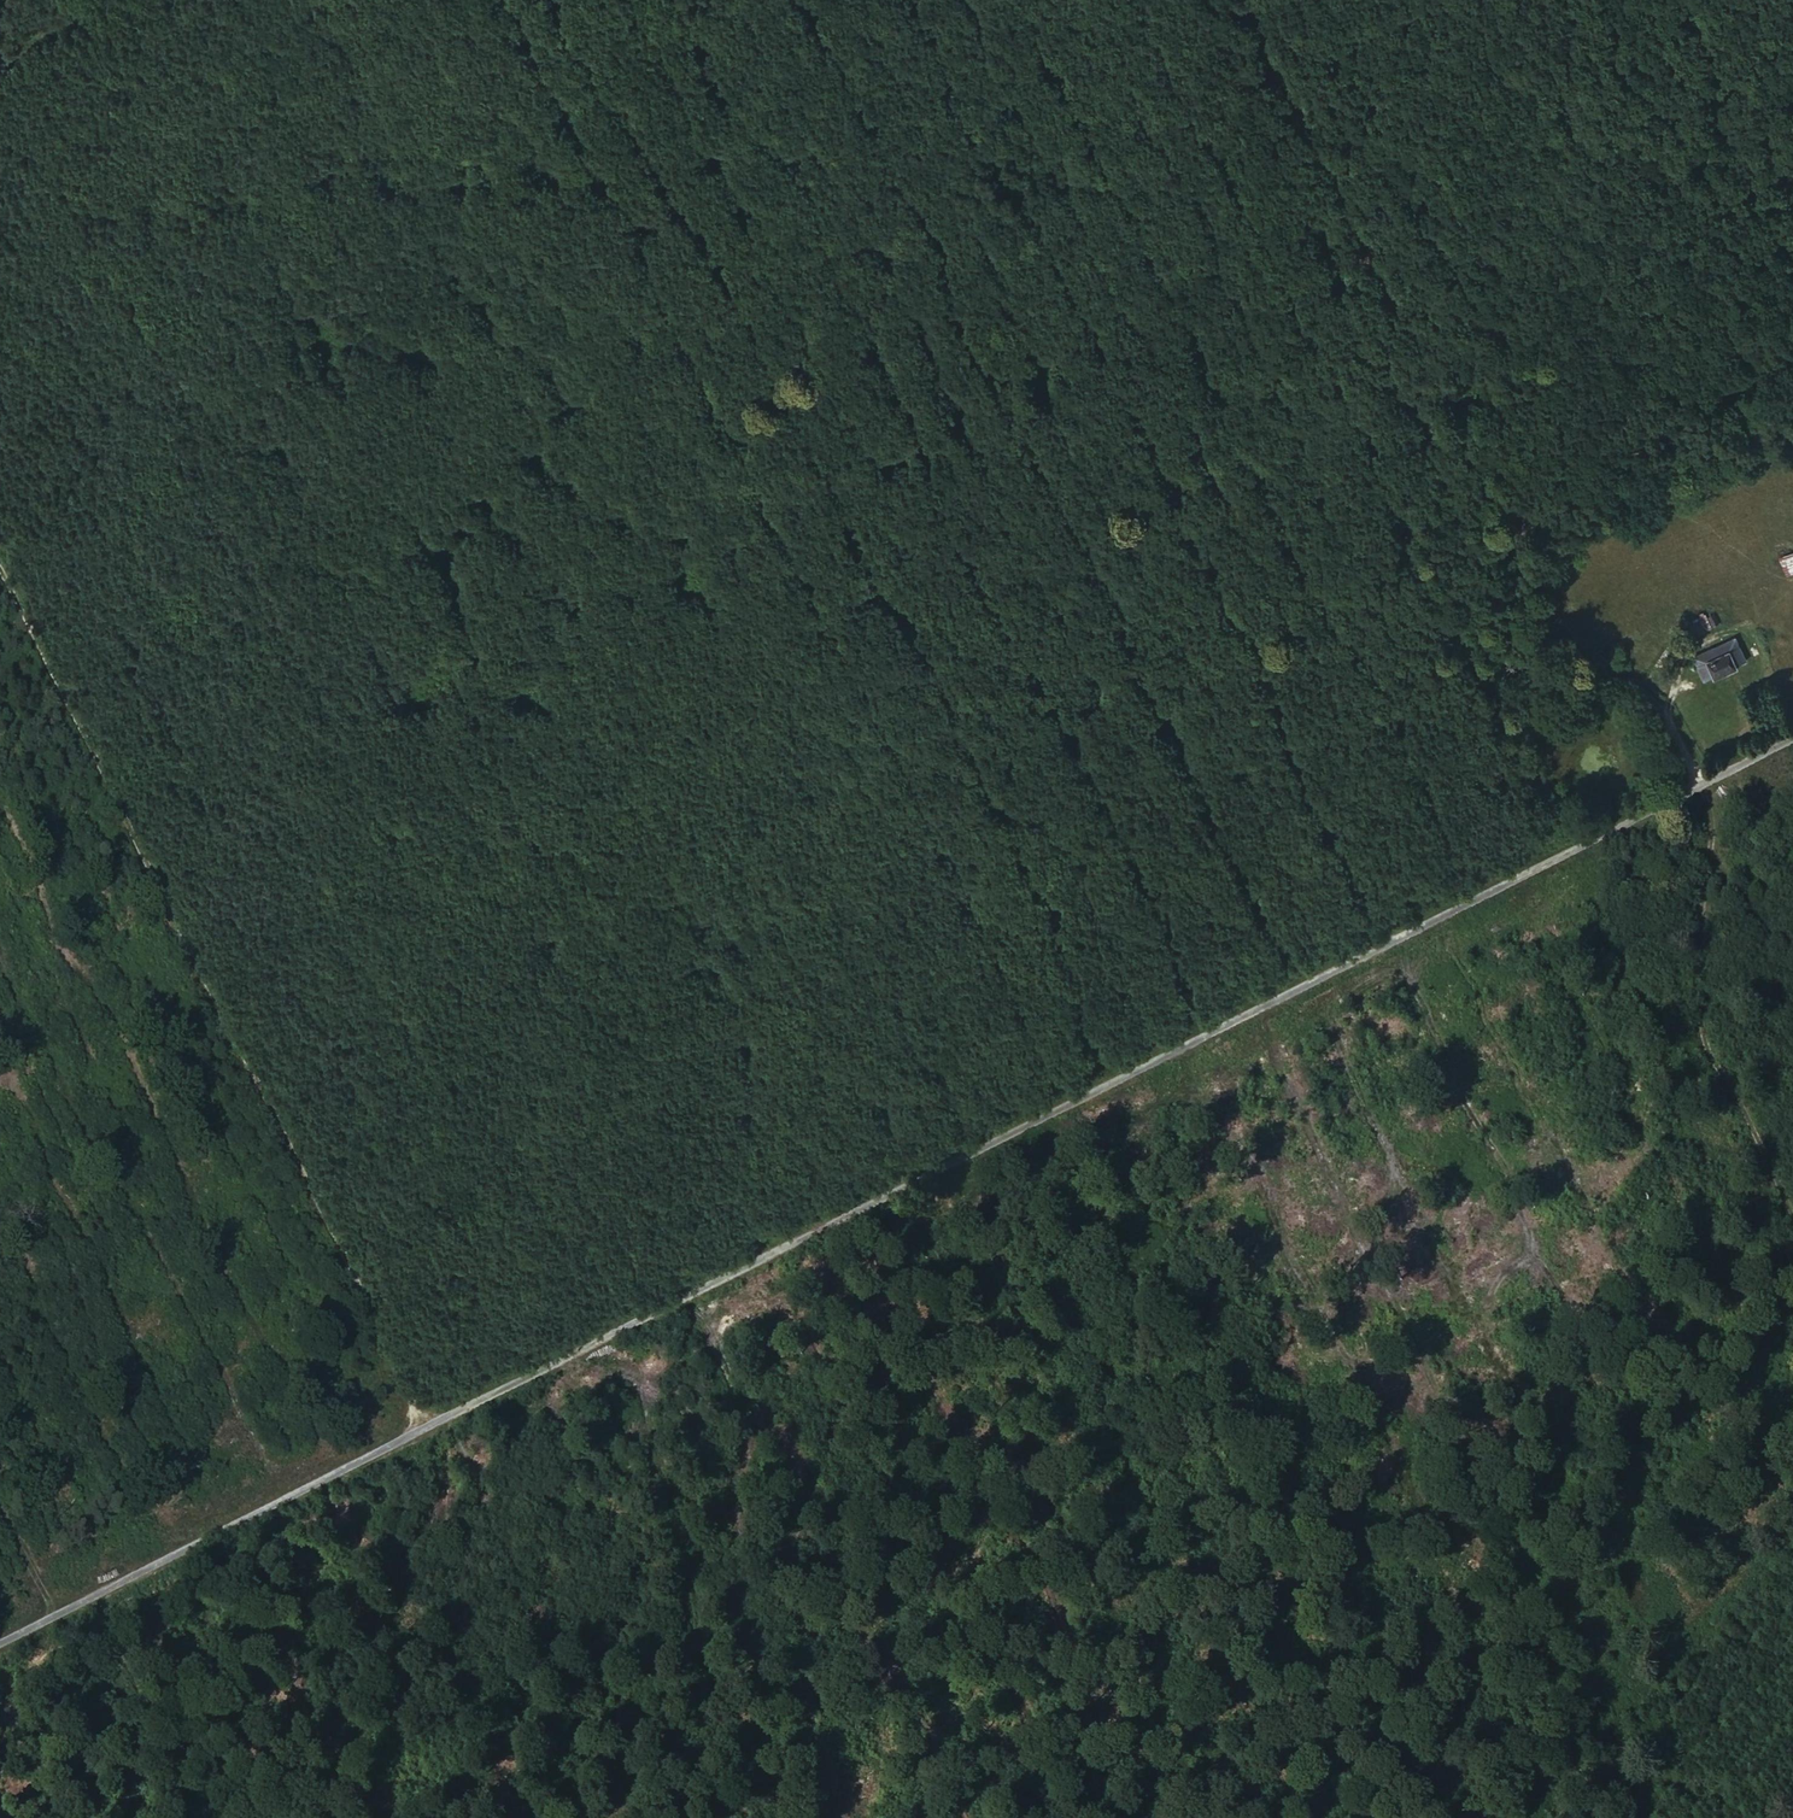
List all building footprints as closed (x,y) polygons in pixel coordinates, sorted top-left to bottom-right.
[(1792,573),(1792,551),(1778,557),(1786,576),(1792,573)] [(1702,677),(1750,655),(1736,631),(1690,653),(1702,677)]
